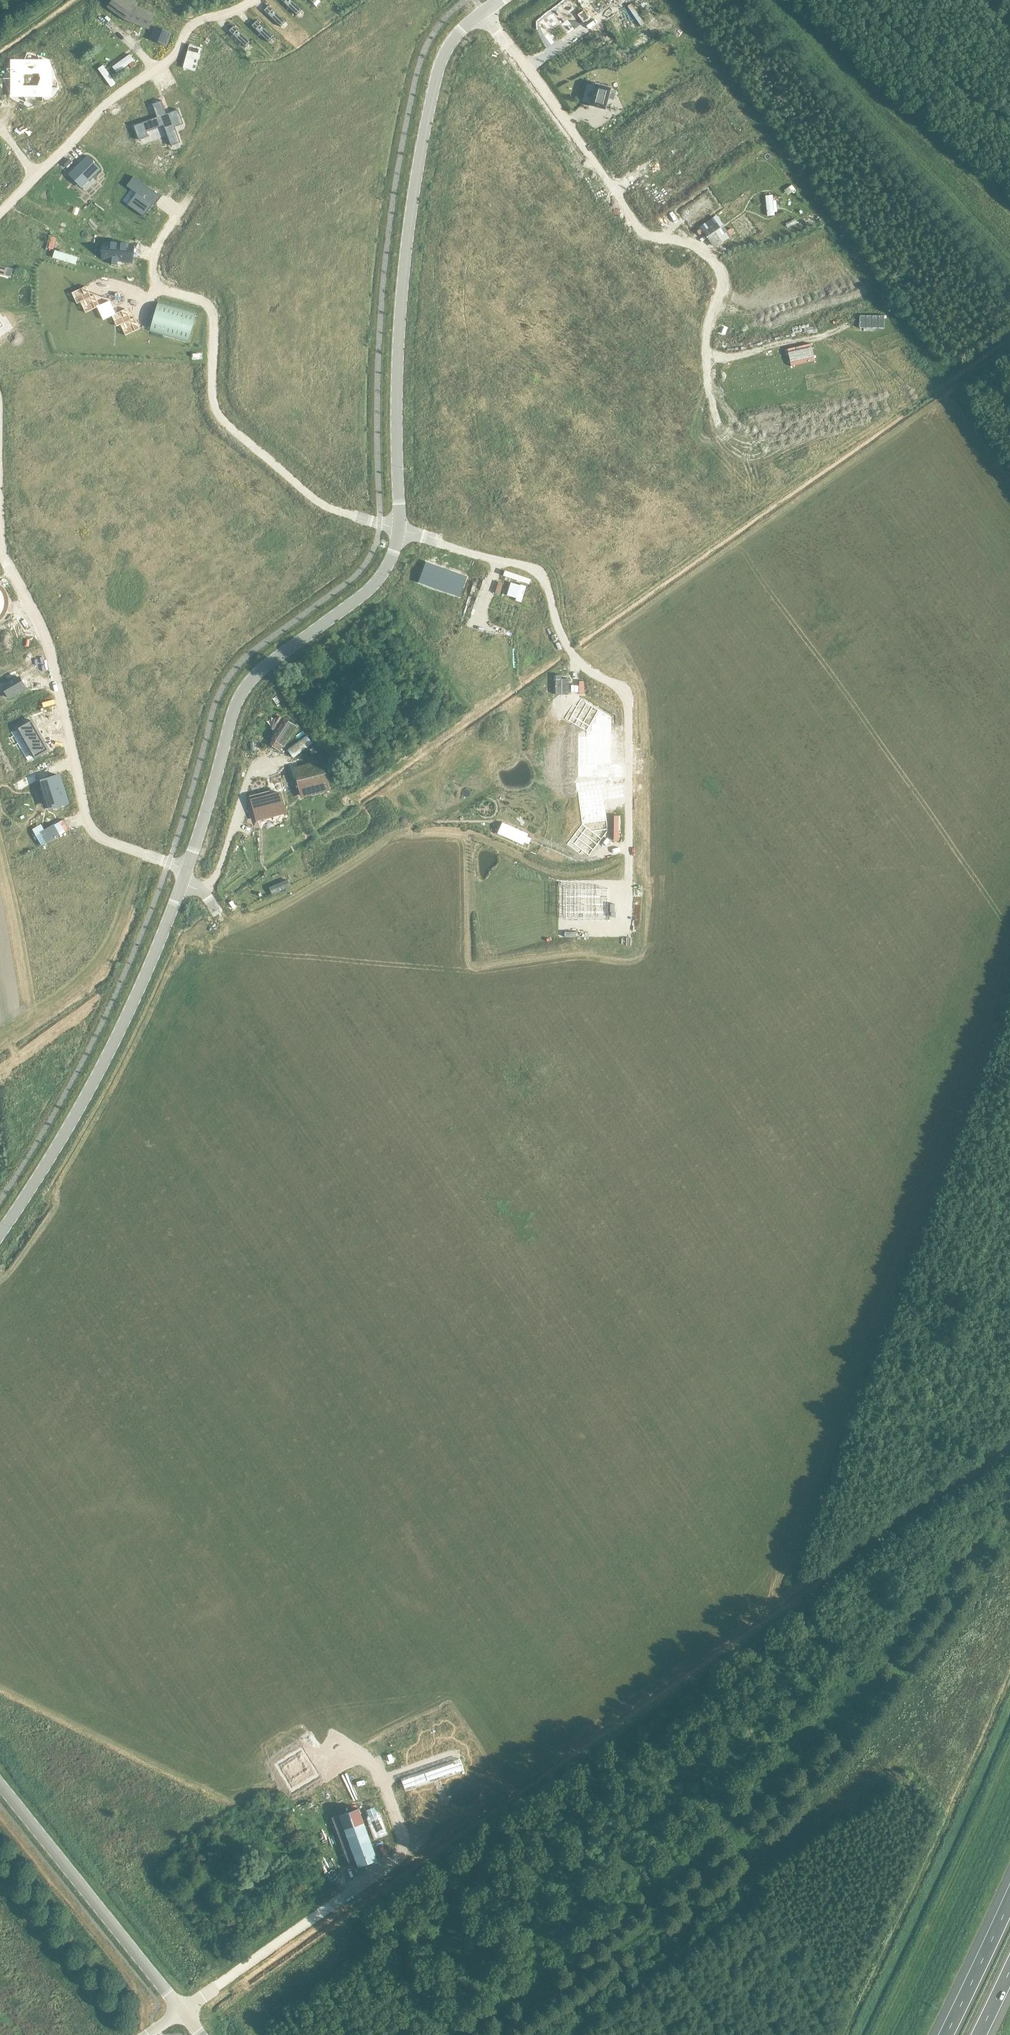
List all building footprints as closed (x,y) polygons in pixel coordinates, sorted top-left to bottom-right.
[(110,5),(117,10),(115,13),(113,11),(113,12),(124,20),(133,24),(133,23),(132,23),(133,21),(149,27),(154,14),(155,15),(155,14),(137,7),(137,8),(134,6),(136,3),(136,2),(135,3),(133,0),(113,0),(110,5)] [(297,15),(302,10),(291,0),(281,0),(297,15)] [(269,6),(264,11),(281,27),(286,22),(269,6)] [(256,21),(252,26),(269,42),(274,37),(256,21)] [(234,26),(229,31),(246,47),(251,42),(234,26)] [(152,34),(150,40),(151,40),(151,39),(166,45),(169,38),(171,33),(170,32),(170,33),(155,27),(152,34)] [(208,29),(199,38),(210,48),(219,39),(208,29)] [(194,56),(185,64),(190,68),(198,60),(194,56)] [(7,69),(11,74),(11,97),(52,97),(52,69),(49,60),(11,60),(11,69),(7,69)] [(184,90),(178,82),(174,84),(180,93),(184,90)] [(174,84),(171,87),(177,95),(180,93),(174,84)] [(591,105),(590,106),(591,107),(591,106),(604,110),(605,110),(606,109),(605,109),(608,99),(614,101),(616,92),(610,90),(611,90),(611,89),(610,88),(610,89),(597,85),(596,85),(596,86),(591,105)] [(167,114),(162,101),(152,104),(157,117),(134,126),(139,140),(148,137),(147,132),(164,126),(171,146),(181,142),(175,127),(183,124),(178,110),(167,114)] [(100,170),(87,156),(73,170),(86,184),(100,170)] [(58,167),(63,172),(68,166),(64,162),(58,167)] [(133,177),(127,186),(136,193),(128,205),(144,217),(155,202),(157,204),(161,198),(162,197),(133,177)] [(708,187),(676,210),(690,231),(723,208),(708,187)] [(746,215),(733,224),(745,240),(758,231),(746,215)] [(104,244),(102,257),(112,258),(111,265),(117,265),(118,259),(132,260),(134,247),(104,244)] [(827,244),(817,248),(822,259),(832,255),(827,244)] [(795,255),(784,257),(786,268),(797,266),(795,255)] [(832,255),(822,259),(826,270),(836,266),(832,255)] [(757,260),(747,262),(749,274),(760,272),(757,260)] [(797,266),(786,268),(788,280),(799,278),(797,266)] [(4,276),(10,278),(12,268),(6,267),(4,276)] [(760,272),(749,274),(752,285),(762,283),(760,272)] [(834,279),(825,283),(829,294),(839,290),(834,279)] [(854,279),(847,282),(850,289),(857,286),(854,279)] [(86,286),(72,293),(77,304),(81,302),(91,297),(86,286)] [(839,290),(829,294),(834,305),(844,301),(839,290)] [(793,291),(782,293),(784,305),(795,303),(793,291)] [(91,297),(81,302),(86,313),(97,307),(100,306),(95,295),(91,297)] [(754,297),(743,300),(746,311),(757,308),(754,297)] [(110,301),(102,305),(104,309),(112,305),(110,301)] [(795,303),(784,305),(787,316),(797,314),(795,303)] [(112,305),(104,309),(105,311),(106,313),(114,310),(112,305)] [(757,308),(746,311),(749,323),(760,320),(757,308)] [(116,314),(112,316),(117,327),(120,325),(131,320),(131,319),(126,309),(116,314)] [(114,310),(106,313),(108,318),(112,316),(116,314),(114,310)] [(885,316),(859,316),(859,332),(885,332),(885,316)] [(131,320),(120,325),(125,336),(140,329),(135,318),(131,319),(131,320)] [(426,562),(419,583),(460,597),(468,577),(426,562)] [(20,677),(3,687),(9,698),(26,688),(20,677)] [(573,704),(565,719),(587,731),(587,764),(611,764),(611,717),(581,699),(577,706),(573,704)] [(273,741),(270,745),(280,752),(283,747),(284,748),(297,727),(284,719),(271,740),(273,741)] [(32,720),(18,728),(35,758),(48,750),(32,720)] [(321,762),(295,769),(302,796),(329,789),(321,762)] [(59,776),(42,781),(46,793),(49,792),(52,803),(67,799),(59,776)] [(582,824),(567,844),(580,854),(583,851),(589,856),(608,831),(602,788),(578,791),(582,824)] [(270,793),(251,798),(257,821),(263,819),(263,818),(275,814),(275,816),(286,813),(281,794),(271,796),(270,793)] [(243,852),(236,851),(234,868),(242,869),(243,852)] [(566,888),(566,921),(608,921),(608,888),(566,888)] [(302,1748),(275,1764),(284,1778),(311,1762),(302,1748)] [(459,1759),(402,1778),(406,1791),(463,1771),(459,1759)] [(311,1762),(284,1778),(292,1791),(319,1775),(311,1762)] [(359,1808),(340,1815),(358,1866),(377,1859),(359,1808)]
